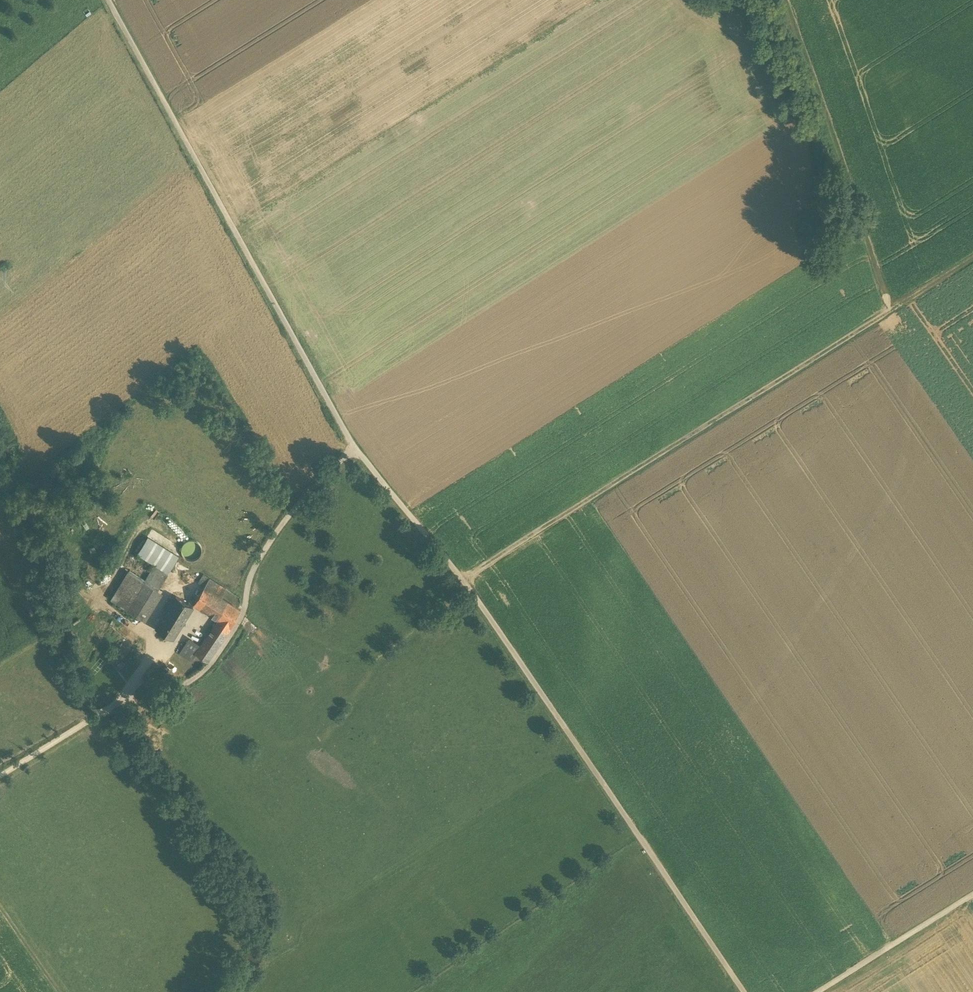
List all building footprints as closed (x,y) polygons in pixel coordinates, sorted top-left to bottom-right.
[(137,556),(153,566),(167,574),(178,555),(148,537),(137,556)] [(201,554),(202,550),(201,546),(199,543),(195,540),(191,540),(187,541),(184,543),(182,546),(181,550),(182,554),(184,557),(187,560),(191,560),(195,560),(199,557),(201,554)] [(167,574),(153,566),(144,583),(158,591),(167,574)] [(162,594),(158,591),(144,583),(126,572),(109,600),(145,622),(162,594)] [(208,579),(203,575),(198,583),(204,586),(208,579)] [(226,590),(208,579),(204,586),(203,588),(221,599),(226,590)] [(219,619),(201,648),(197,654),(206,660),(237,616),(239,610),(221,599),(203,588),(193,604),(219,619)] [(193,608),(174,597),(156,630),(175,640),(193,608)] [(201,648),(189,640),(179,654),(191,663),(197,654),(201,648)]
